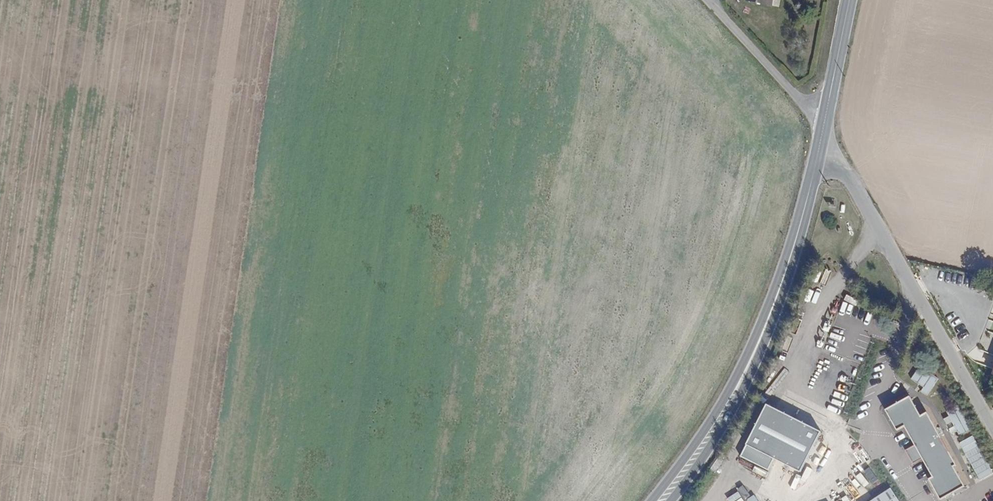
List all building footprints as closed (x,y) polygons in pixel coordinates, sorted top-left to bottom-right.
[(755,7),(781,12),(785,0),(757,0),(755,7)] [(923,387),(920,392),(928,396),(938,378),(917,368),(911,380),(923,387)] [(897,430),(903,426),(934,478),(928,480),(940,499),(964,487),(952,467),(955,465),(926,411),(919,415),(909,396),(885,409),(897,430)] [(800,472),(820,432),(766,406),(746,446),(773,459),(800,472)] [(959,442),(979,482),(992,474),(973,435),(959,442)] [(859,445),(854,450),(864,461),(869,457),(859,445)] [(768,470),(773,459),(746,446),(740,457),(768,470)] [(838,497),(840,500),(855,500),(881,484),(875,474),(838,497)] [(863,500),(901,500),(890,484),(863,500)] [(754,494),(751,497),(743,486),(724,500),(725,500),(759,500),(754,494)]
